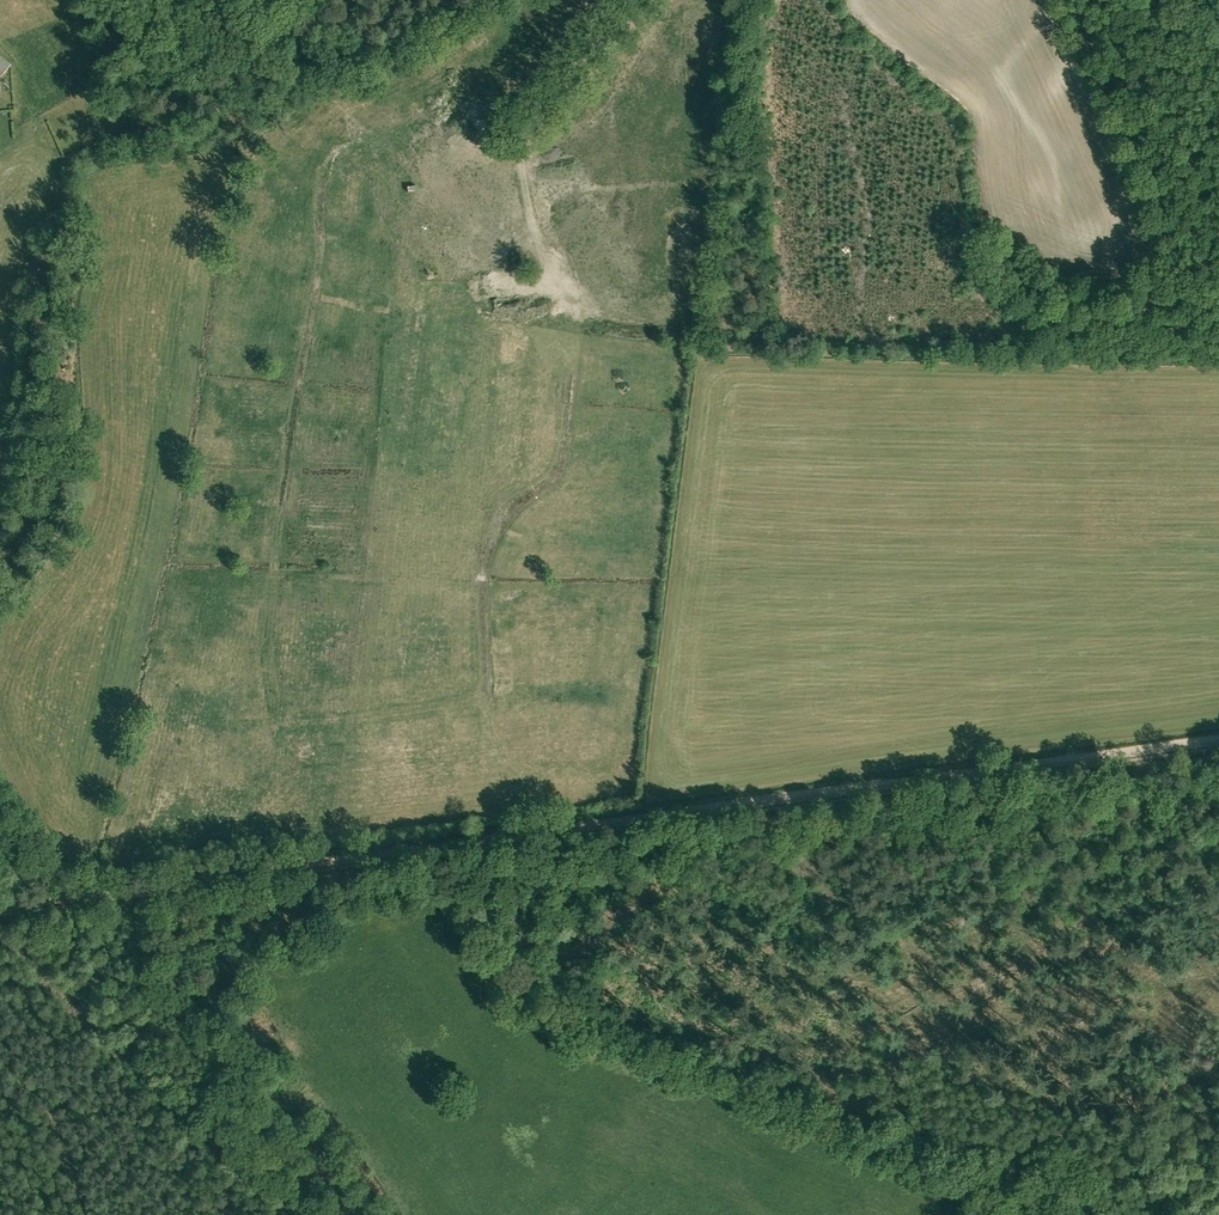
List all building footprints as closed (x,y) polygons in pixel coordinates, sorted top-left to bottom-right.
[(441,49),(450,67),(458,63),(449,45),(441,49)] [(421,56),(427,70),(439,65),(433,51),(421,56)] [(8,76),(15,69),(5,58),(0,63),(0,68),(8,76)] [(480,82),(467,83),(468,104),(481,103),(480,82)] [(386,111),(373,124),(383,135),(396,122),(386,111)] [(324,121),(318,128),(340,145),(345,138),(324,121)] [(291,131),(277,145),(282,150),(296,137),(291,131)] [(304,179),(309,172),(302,166),(305,163),(296,155),(288,165),(304,179)] [(289,198),(293,191),(266,178),(263,185),(289,198)] [(351,192),(362,194),(364,183),(344,179),(343,187),(351,188),(351,192)] [(403,190),(385,194),(388,209),(406,204),(403,190)] [(337,210),(344,212),(349,196),(342,194),(337,210)] [(653,237),(638,238),(639,261),(647,260),(646,248),(653,247),(653,237)] [(249,241),(246,250),(258,254),(261,244),(249,241)] [(271,264),(280,266),(283,257),(290,258),(293,245),(285,243),(282,256),(274,254),(271,264)] [(583,247),(584,262),(602,261),(601,246),(583,247)] [(298,267),(314,269),(315,255),(299,253),(298,267)] [(334,273),(350,277),(354,260),(347,258),(345,269),(336,266),(334,273)] [(242,287),(248,274),(256,278),(258,272),(242,264),(233,283),(242,287)] [(359,286),(372,289),(377,267),(370,265),(368,274),(362,273),(359,286)] [(502,273),(503,282),(522,281),(521,272),(502,273)] [(262,279),(260,300),(268,301),(270,280),(262,279)] [(288,303),(296,304),(300,280),(292,279),(288,303)] [(401,298),(411,300),(414,284),(408,282),(406,293),(402,293),(401,298)] [(696,305),(697,282),(688,282),(687,304),(696,305)] [(615,293),(606,294),(607,310),(616,309),(615,293)] [(549,297),(549,305),(572,304),(572,296),(549,297)] [(309,311),(310,304),(300,303),(299,310),(309,311)] [(657,304),(656,320),(664,320),(664,305),(657,304)] [(701,311),(693,311),(691,329),(699,330),(701,311)] [(529,324),(529,312),(510,312),(510,324),(529,324)] [(623,325),(638,325),(638,312),(623,313),(623,325)] [(370,346),(374,319),(365,317),(362,345),(370,346)] [(637,347),(638,332),(623,332),(623,340),(630,340),(630,347),(637,347)] [(651,333),(650,349),(661,349),(661,334),(651,333)] [(672,362),(682,362),(683,336),(673,335),(672,362)] [(552,356),(566,356),(566,339),(546,339),(546,350),(552,350),(552,356)] [(250,354),(248,364),(255,365),(257,355),(250,354)] [(316,358),(315,367),(328,369),(329,360),(316,358)] [(524,371),(524,363),(505,362),(505,371),(524,371)] [(545,374),(551,374),(551,380),(562,380),(563,364),(546,363),(545,374)] [(330,376),(329,368),(315,369),(316,377),(330,376)] [(676,387),(678,378),(666,377),(665,386),(676,387)] [(363,386),(382,386),(382,378),(364,378),(363,386)] [(633,405),(633,383),(625,383),(625,390),(619,390),(618,405),(633,405)] [(656,406),(658,386),(646,385),(644,404),(656,406)] [(680,390),(684,390),(684,388),(666,387),(666,407),(679,408),(680,390)] [(281,389),(274,388),(273,398),(275,398),(273,408),(291,410),(293,394),(281,393),(281,389)] [(356,400),(356,391),(339,390),(338,400),(356,400)] [(379,422),(380,394),(372,393),(371,421),(379,422)] [(317,394),(315,406),(325,408),(328,396),(317,394)] [(503,423),(517,423),(517,406),(503,405),(503,423)] [(598,431),(603,414),(588,410),(583,427),(598,431)] [(656,425),(682,426),(682,416),(656,416),(656,425)] [(542,435),(543,450),(549,450),(550,458),(558,457),(557,434),(542,435)] [(257,461),(258,439),(250,439),(250,461),(257,461)] [(309,442),(309,459),(321,459),(322,442),(309,442)] [(658,444),(657,464),(673,464),(673,445),(658,444)] [(332,448),(333,469),(347,468),(346,447),(332,448)] [(583,477),(588,456),(575,453),(570,474),(583,477)] [(513,459),(502,461),(503,468),(514,466),(513,459)] [(503,474),(511,488),(524,480),(516,466),(503,474)] [(265,491),(270,471),(262,469),(257,489),(265,491)] [(580,504),(586,502),(584,492),(577,493),(580,504)] [(607,493),(607,503),(625,503),(625,493),(607,493)] [(642,495),(628,494),(627,510),(641,510),(642,495)] [(191,495),(191,507),(217,508),(218,496),(191,495)] [(672,521),(673,497),(666,496),(665,521),(672,521)] [(345,510),(344,518),(365,520),(365,512),(345,510)] [(405,530),(404,550),(417,551),(417,531),(405,530)] [(233,540),(247,542),(248,535),(234,533),(233,540)] [(198,561),(215,561),(215,542),(207,542),(207,546),(198,545),(198,561)] [(512,550),(512,567),(520,567),(520,550),(512,550)] [(667,559),(667,552),(650,550),(650,558),(667,559)] [(554,569),(571,568),(571,553),(553,553),(554,569)] [(292,565),(293,558),(285,556),(283,563),(292,565)] [(250,597),(250,585),(266,585),(266,577),(243,576),(242,596),(250,597)] [(189,601),(207,587),(199,577),(181,591),(189,601)] [(293,607),(300,608),(304,583),(297,582),(293,607)] [(503,586),(503,600),(513,600),(513,586),(503,586)] [(532,610),(541,610),(542,586),(532,586),(532,610)] [(630,597),(630,588),(610,589),(611,598),(630,597)] [(331,591),(313,590),(313,603),(331,603),(331,591)] [(427,610),(429,592),(411,590),(410,609),(427,610)] [(661,599),(661,591),(635,590),(635,599),(661,599)] [(394,592),(393,609),(401,610),(402,592),(394,592)] [(367,595),(367,614),(375,614),(375,595),(367,595)] [(241,617),(262,620),(264,612),(242,609),(241,617)] [(657,620),(657,610),(636,609),(636,620),(657,620)] [(191,628),(192,615),(178,613),(177,626),(191,628)] [(298,636),(299,619),(288,619),(287,636),(298,636)] [(360,643),(375,643),(375,624),(361,624),(360,643)] [(594,646),(594,638),(580,638),(580,653),(599,654),(599,646),(594,646)] [(536,639),(536,645),(532,645),(532,653),(550,654),(550,639),(536,639)] [(458,640),(458,653),(479,654),(479,640),(458,640)] [(180,649),(187,651),(190,643),(183,641),(180,649)] [(237,646),(235,659),(251,662),(254,648),(237,646)] [(360,646),(360,664),(374,664),(374,646),(360,646)] [(386,648),(386,658),(405,658),(405,649),(386,648)] [(266,667),(267,660),(255,658),(254,665),(266,667)] [(604,666),(603,659),(594,660),(595,667),(604,666)] [(652,675),(652,660),(638,660),(638,675),(652,675)] [(605,661),(605,681),(617,681),(618,665),(623,665),(623,661),(605,661)] [(532,662),(532,682),(540,682),(540,662),(532,662)] [(593,662),(578,663),(579,680),(594,679),(593,662)] [(246,687),(261,691),(265,673),(249,670),(246,687)] [(177,690),(170,689),(172,679),(161,676),(157,693),(175,697),(177,690)] [(360,695),(362,695),(362,702),(375,701),(374,679),(359,680),(360,695)] [(310,680),(292,681),(292,690),(311,689),(310,680)] [(634,684),(634,697),(650,697),(650,684),(634,684)] [(387,701),(404,700),(403,685),(386,686),(387,701)] [(324,691),(317,692),(318,706),(325,705),(324,691)] [(155,715),(171,718),(173,702),(158,700),(155,715)] [(245,701),(245,718),(265,717),(264,701),(245,701)] [(582,718),(582,730),(598,730),(597,707),(590,707),(590,718),(582,718)] [(571,728),(571,709),(563,709),(563,728),(571,728)] [(622,729),(622,710),(615,710),(614,729),(622,729)] [(546,712),(535,712),(535,730),(546,730),(546,712)] [(479,718),(462,719),(462,731),(480,731),(479,718)] [(524,732),(523,718),(509,718),(510,727),(507,727),(508,732),(524,732)] [(417,722),(417,731),(444,730),(444,721),(417,722)] [(168,732),(168,723),(151,723),(151,732),(168,732)] [(530,746),(546,747),(547,736),(538,736),(538,732),(531,732),(530,746)] [(586,762),(584,734),(575,734),(577,763),(586,762)] [(188,743),(188,737),(174,738),(175,753),(195,752),(194,743),(188,743)] [(477,757),(477,748),(464,748),(465,758),(477,757)] [(162,753),(140,755),(141,763),(163,762),(162,753)] [(408,771),(407,754),(391,755),(392,772),(408,771)] [(232,759),(225,759),(227,785),(234,785),(232,759)] [(242,759),(233,759),(234,779),(243,778),(242,759)] [(194,783),(192,766),(173,768),(175,785),(194,783)] [(143,768),(136,784),(152,791),(158,775),(143,768)]
